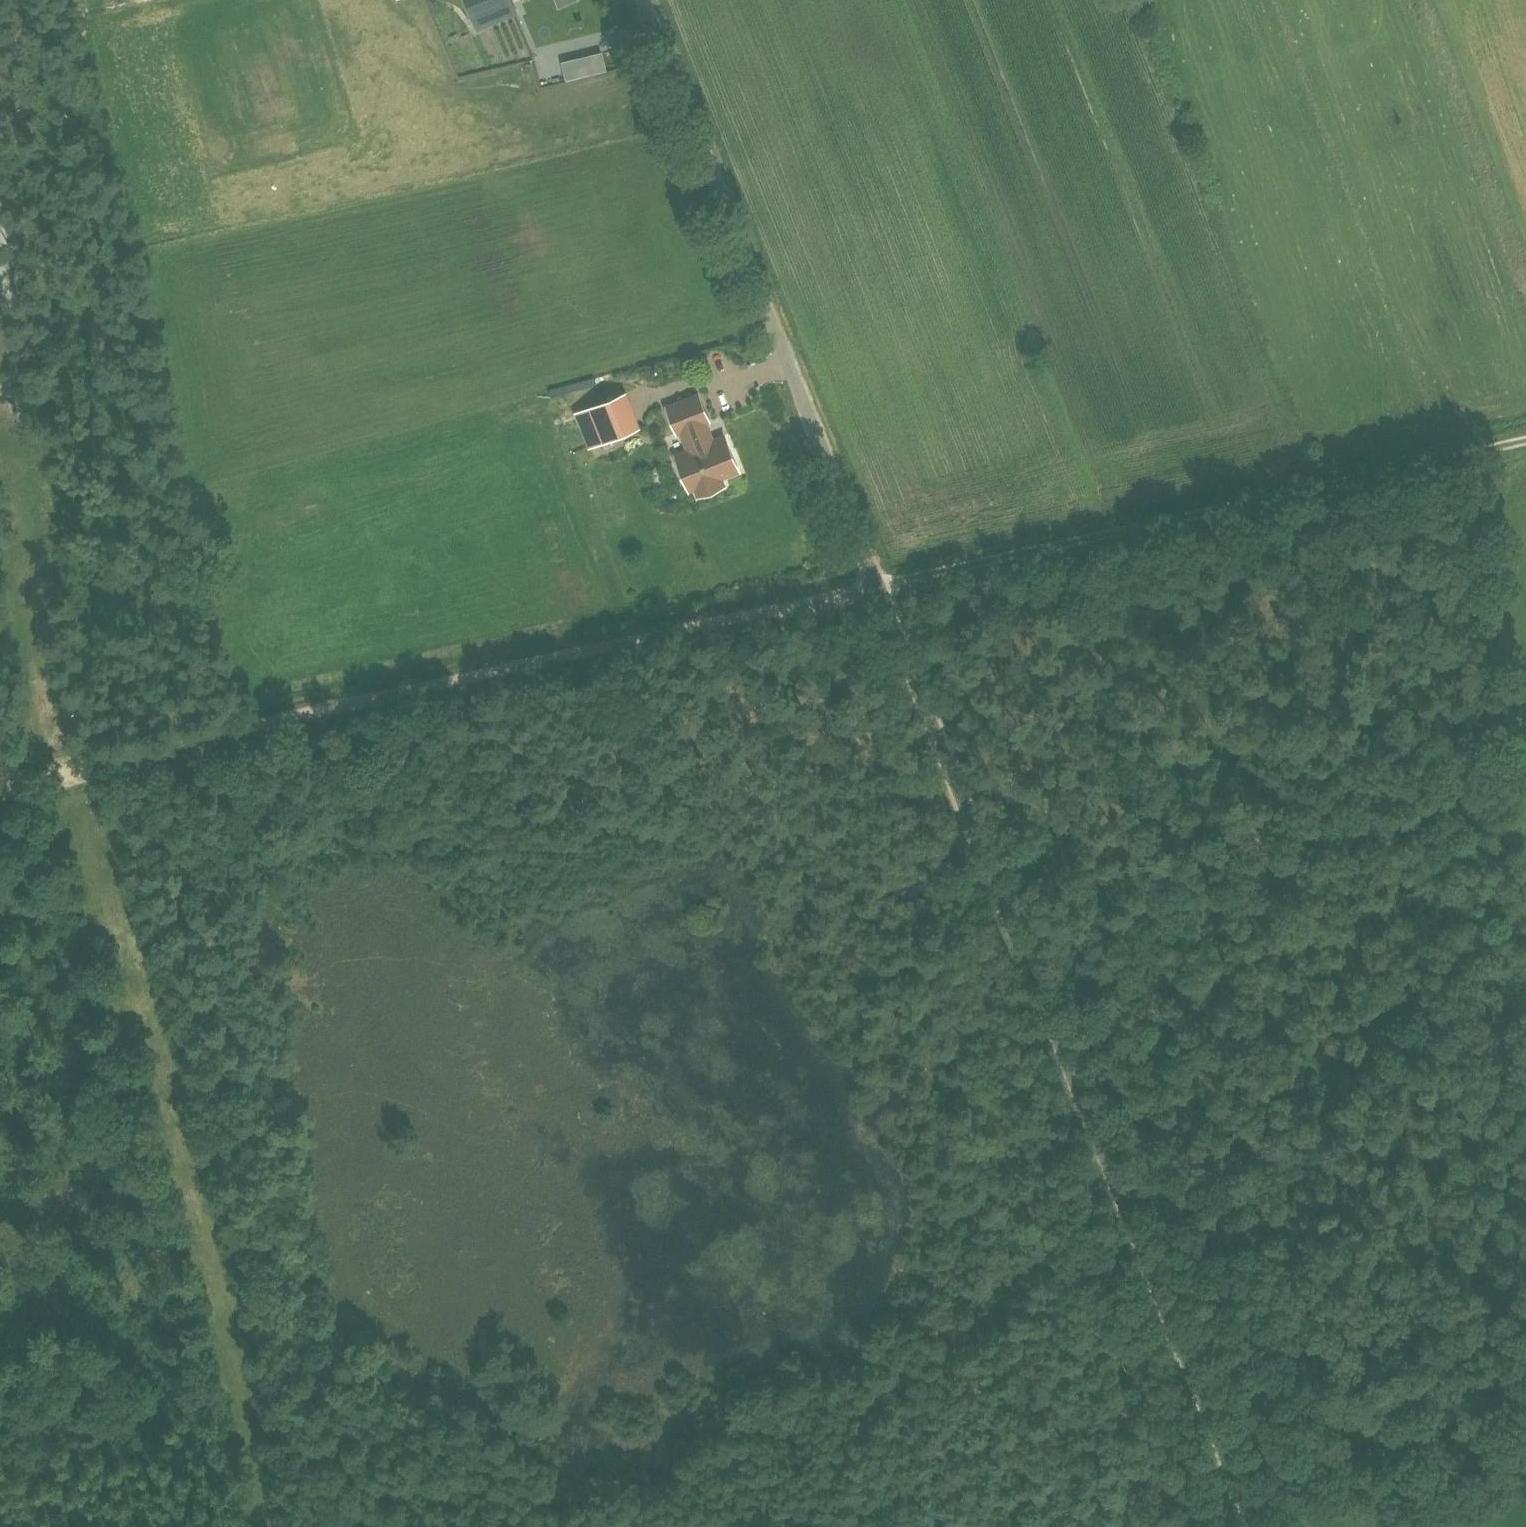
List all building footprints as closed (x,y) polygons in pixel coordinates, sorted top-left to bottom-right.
[(480,27),(514,13),(508,0),(468,0),(480,27)] [(602,69),(598,50),(556,60),(561,79),(602,69)] [(681,431),(688,450),(675,455),(690,490),(695,488),(698,495),(724,485),(721,478),(739,471),(725,435),(713,440),(706,421),(709,420),(698,394),(667,407),(677,433),(681,431)] [(631,430),(617,397),(584,410),(587,417),(580,420),(590,446),(631,430)]
